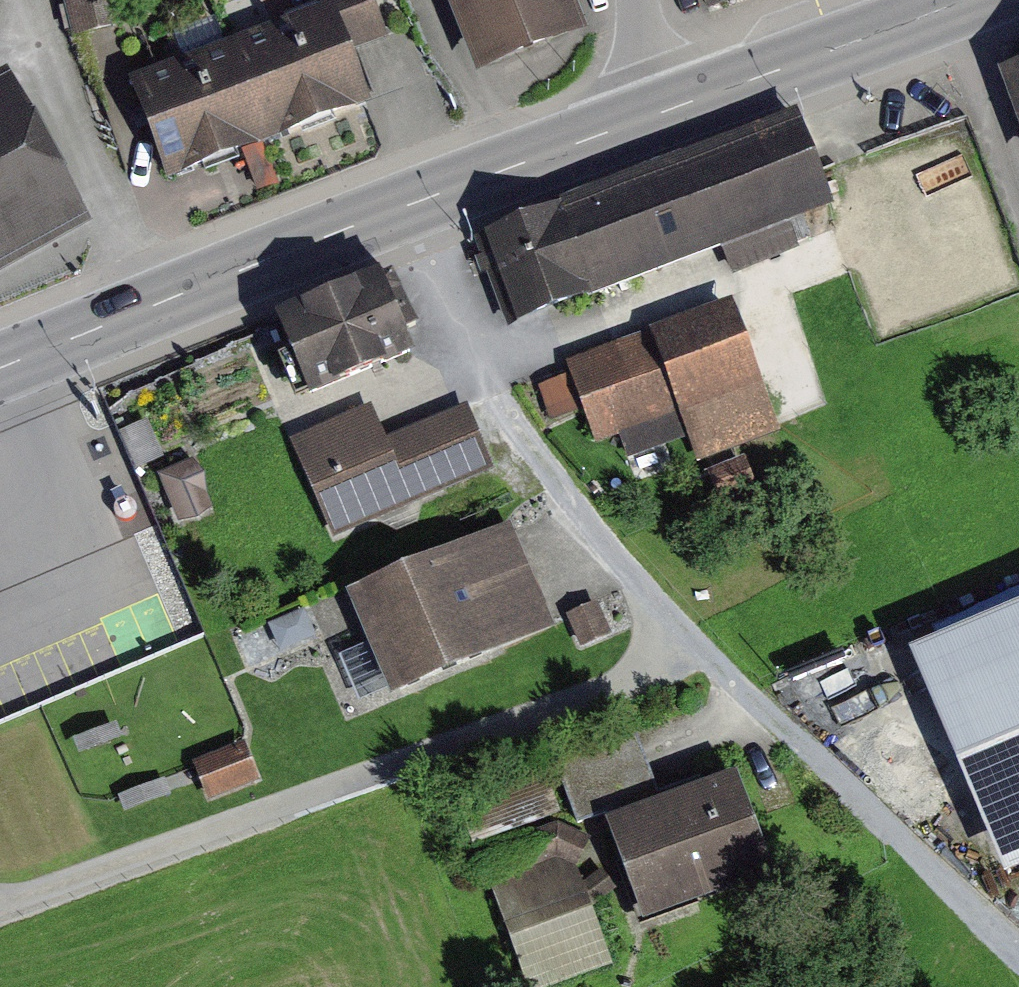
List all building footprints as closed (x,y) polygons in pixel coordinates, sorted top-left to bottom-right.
[(78,33),(127,25),(124,0),(72,0),(78,33)] [(487,78),(602,34),(589,0),(456,0),(487,78)] [(270,146),(372,107),(332,4),(230,44),(270,146)] [(167,185),(270,146),(230,44),(128,83),(167,185)] [(1007,68),(1018,104),(1018,63),(1007,68)] [(88,224),(10,84),(0,89),(0,273),(88,224)] [(809,124),(484,237),(516,327),(841,214),(809,124)] [(388,284),(284,320),(313,401),(417,365),(388,284)] [(738,304),(576,364),(609,453),(691,422),(702,452),(782,422),(738,304)] [(334,541),(495,472),(467,407),(386,441),(372,407),(291,442),(334,541)] [(161,476),(181,523),(215,509),(195,461),(161,476)] [(519,530),(356,601),(398,697),(561,626),(519,530)] [(566,619),(579,650),(610,636),(597,605),(566,619)] [(919,646),(1007,867),(1018,862),(1018,606),(919,646)] [(635,736),(561,762),(581,818),(655,793),(635,736)] [(193,764),(208,802),(259,783),(244,745),(193,764)] [(746,788),(616,830),(646,920),(775,878),(746,788)] [(617,962),(580,855),(495,884),(531,986),(547,986),(617,962)]
